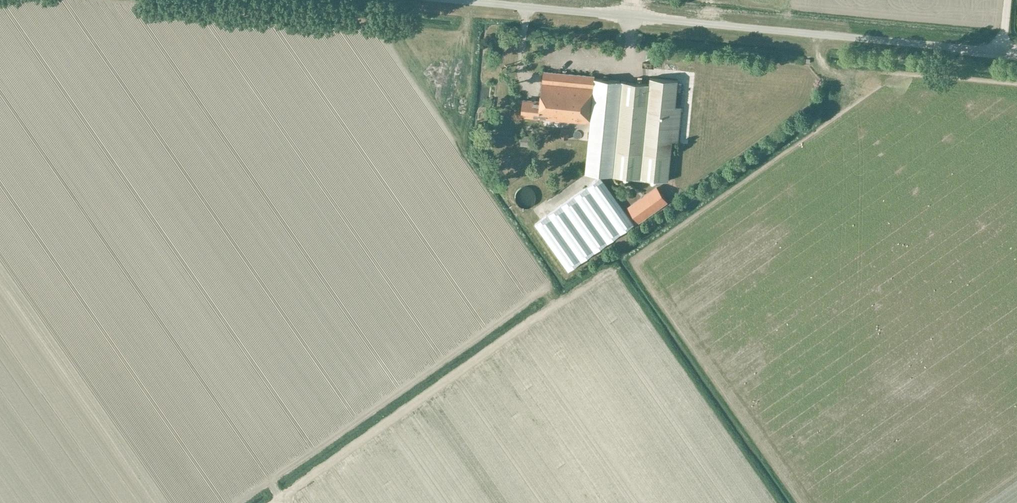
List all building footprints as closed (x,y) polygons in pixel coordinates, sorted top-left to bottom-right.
[(544,71),(542,101),(540,119),(591,123),(595,78),(596,75),(544,71)] [(595,78),(591,123),(586,173),(669,180),(673,141),(678,141),(681,107),(676,107),(678,80),(651,77),(650,84),(595,78)] [(525,117),(540,119),(542,101),(524,99),(523,115),(525,115),(525,117)] [(561,128),(561,138),(570,139),(570,128),(561,128)] [(528,146),(529,137),(520,136),(520,146),(528,146)] [(569,270),(635,224),(601,177),(535,224),(569,270)] [(515,185),(510,190),(519,203),(525,199),(515,185)] [(629,206),(640,222),(668,201),(658,186),(629,206)]
